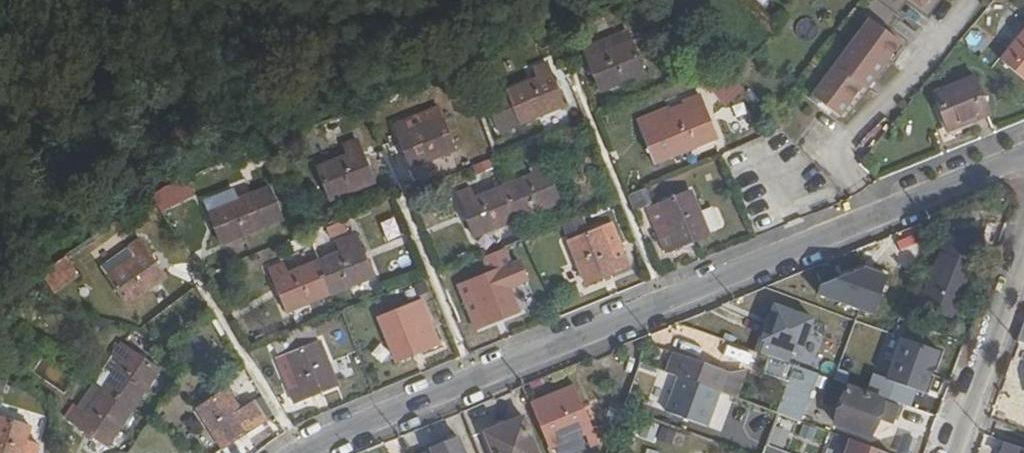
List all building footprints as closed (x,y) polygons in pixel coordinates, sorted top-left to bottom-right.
[(878,18),(815,92),(842,114),(866,85),(851,71),(859,61),(875,75),(905,41),(878,18)] [(1002,60),(1023,78),(1023,33),(1002,60)] [(594,53),(611,96),(656,77),(644,48),(615,60),(609,47),(594,53)] [(518,98),(530,128),(576,109),(559,67),(544,73),(549,85),(518,98)] [(994,118),(977,78),(936,95),(953,136),(994,118)] [(658,125),(674,167),(723,148),(710,116),(677,129),(673,119),(658,125)] [(407,129),(424,171),(468,153),(456,122),(427,134),(422,123),(407,129)] [(332,171),(345,203),(390,184),(373,143),(360,149),(364,159),(332,171)] [(473,199),(489,241),(578,206),(561,163),(545,170),(549,179),(492,202),(488,193),(473,199)] [(152,188),(159,209),(192,198),(186,178),(152,188)] [(222,203),(239,245),(283,228),(270,196),(242,208),(237,197),(222,203)] [(672,246),(678,259),(723,240),(706,198),(672,211),(684,241),(672,246)] [(378,223),(387,242),(402,235),(393,216),(378,223)] [(576,249),(593,291),(644,271),(627,229),(576,249)] [(944,256),(950,258),(971,266),(977,245),(952,236),(944,256)] [(286,272),(303,314),(392,279),(375,237),(354,245),(357,253),(336,261),(333,253),(286,272)] [(108,286),(129,315),(166,287),(137,249),(126,258),(133,266),(108,286)] [(877,283),(865,256),(850,263),(862,289),(877,283)] [(971,266),(950,258),(936,294),(931,293),(926,310),(952,319),(971,266)] [(68,259),(41,275),(52,293),(79,277),(68,259)] [(485,323),(490,335),(534,316),(516,274),(484,287),(497,318),(485,323)] [(815,317),(776,303),(762,339),(801,353),(815,317)] [(391,325),(408,368),(454,350),(449,337),(439,341),(427,311),(391,325)] [(310,324),(281,339),(287,352),(317,337),(310,324)] [(289,374),(304,411),(348,393),(330,350),(297,364),(299,370),(289,374)] [(105,452),(109,452),(164,380),(126,352),(71,426),(105,452)] [(680,376),(720,390),(738,397),(747,372),(730,373),(674,353),(668,371),(680,376)] [(808,419),(813,370),(785,367),(780,415),(808,419)] [(720,390),(680,376),(667,411),(708,425),(720,390)] [(572,388),(527,406),(545,449),(580,434),(586,447),(593,444),(572,388)] [(893,424),(899,407),(849,389),(837,423),(871,434),(877,418),(893,424)] [(229,452),(232,452),(269,428),(261,416),(249,424),(232,399),(204,417),(229,452)] [(519,419),(484,433),(492,452),(532,452),(519,419)] [(772,426),(768,443),(783,447),(787,430),(772,426)] [(34,436),(0,428),(0,452),(29,452),(34,436)] [(831,434),(824,452),(885,452),(831,434)] [(455,440),(427,451),(428,452),(460,452),(455,440)] [(1008,442),(1004,452),(1023,452),(1023,448),(1008,442)] [(622,443),(618,452),(651,452),(622,443)]
